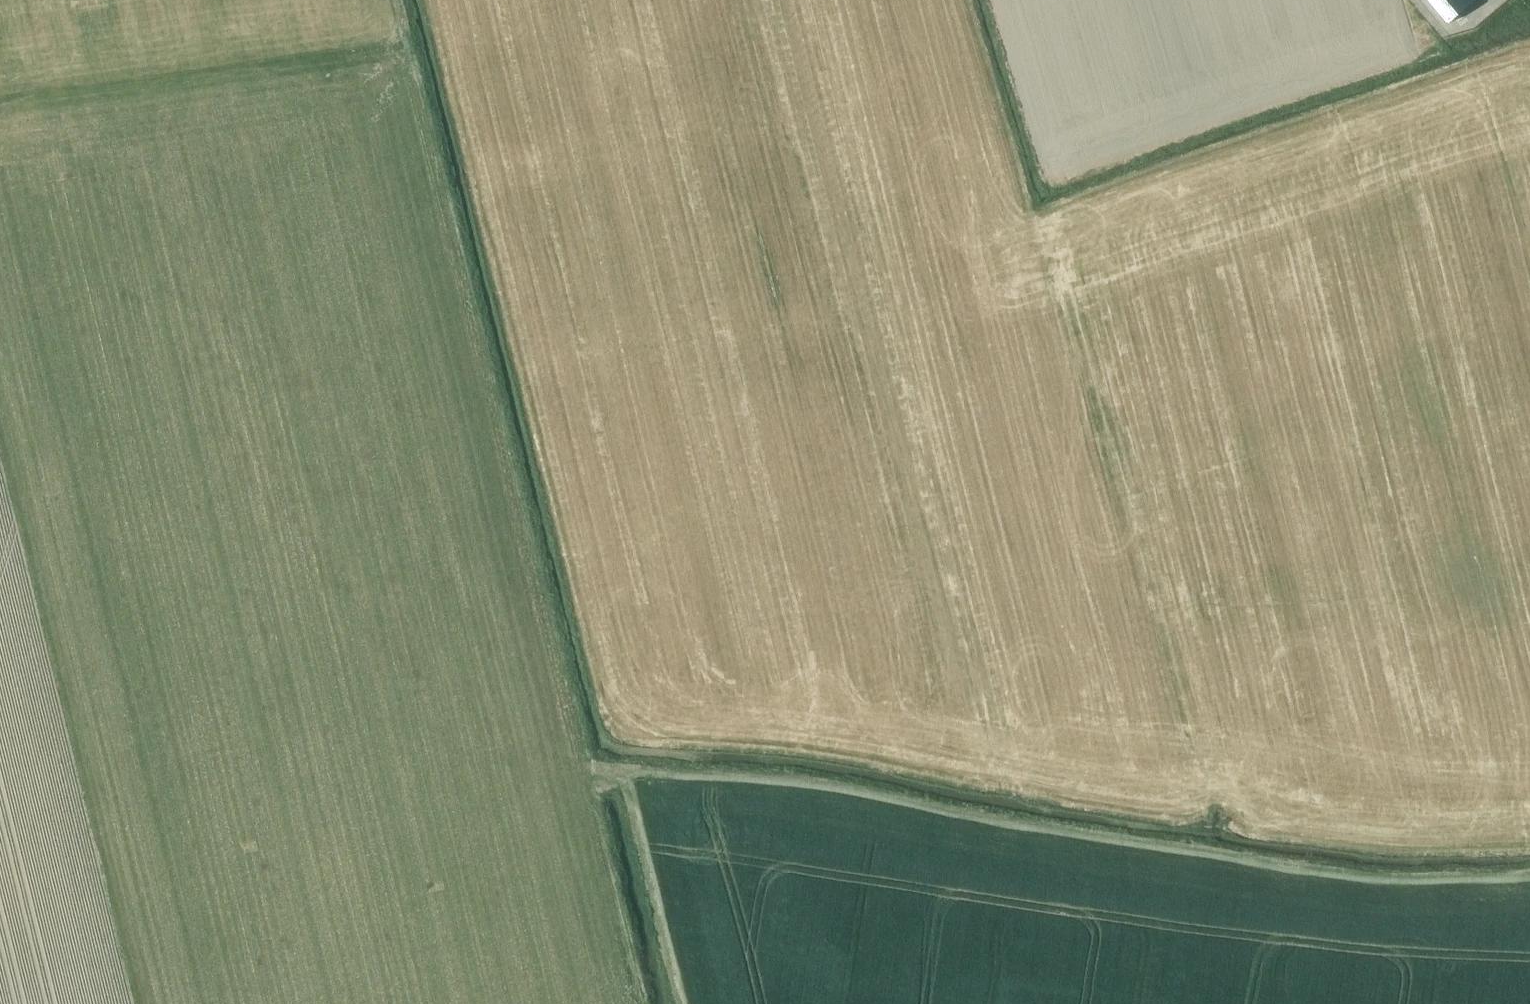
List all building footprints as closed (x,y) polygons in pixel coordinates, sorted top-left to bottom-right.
[(1445,24),(1473,0),(1426,0),(1445,24)]
